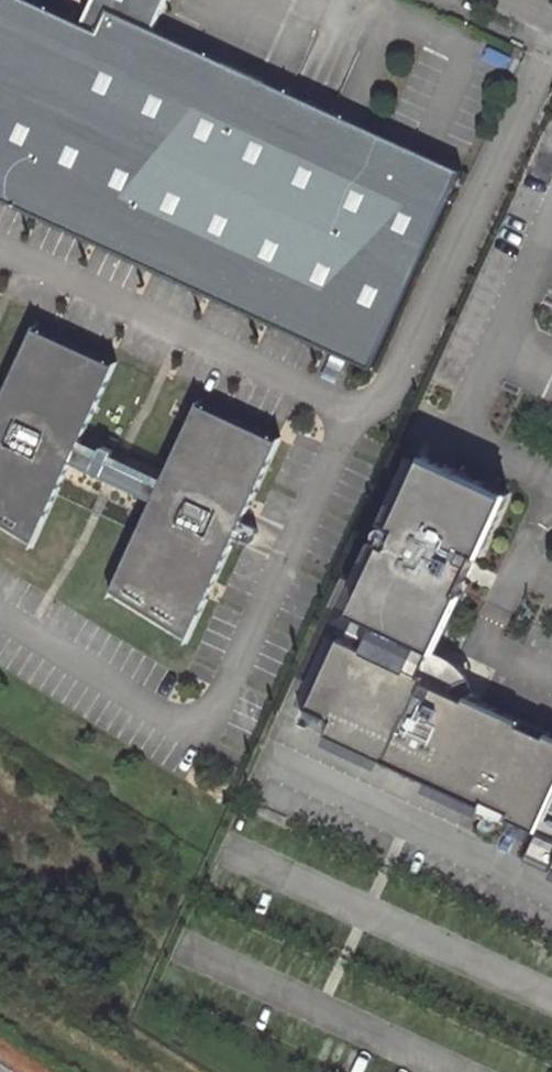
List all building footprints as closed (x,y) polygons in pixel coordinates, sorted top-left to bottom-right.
[(364,366),(457,169),(151,26),(163,0),(90,0),(80,21),(35,0),(0,0),(0,196),(364,366)] [(27,324),(0,383),(0,521),(26,537),(64,457),(70,443),(108,362),(27,324)] [(147,496),(105,585),(181,633),(227,533),(233,519),(271,438),(191,401),(153,481),(147,496)] [(70,443),(64,457),(147,496),(153,481),(101,457),(91,453),(70,443)] [(96,443),(91,453),(101,457),(106,448),(96,443)] [(352,609),(378,621),(438,647),(505,495),(421,456),(390,524),(397,527),(390,544),(383,541),(352,609)] [(233,519),(227,533),(240,539),(243,539),(245,539),(247,537),(249,535),(250,533),(250,531),(249,528),(248,526),(233,519)] [(551,799),(551,731),(457,688),(461,680),(470,678),(463,668),(464,665),(462,661),(459,659),(454,661),(445,655),(448,652),(438,647),(378,621),(368,645),(343,634),(311,703),(336,715),(330,729),(487,802),(490,797),(515,808),(513,814),(539,826),(551,799)] [(539,826),(528,851),(551,862),(551,799),(539,826)]
